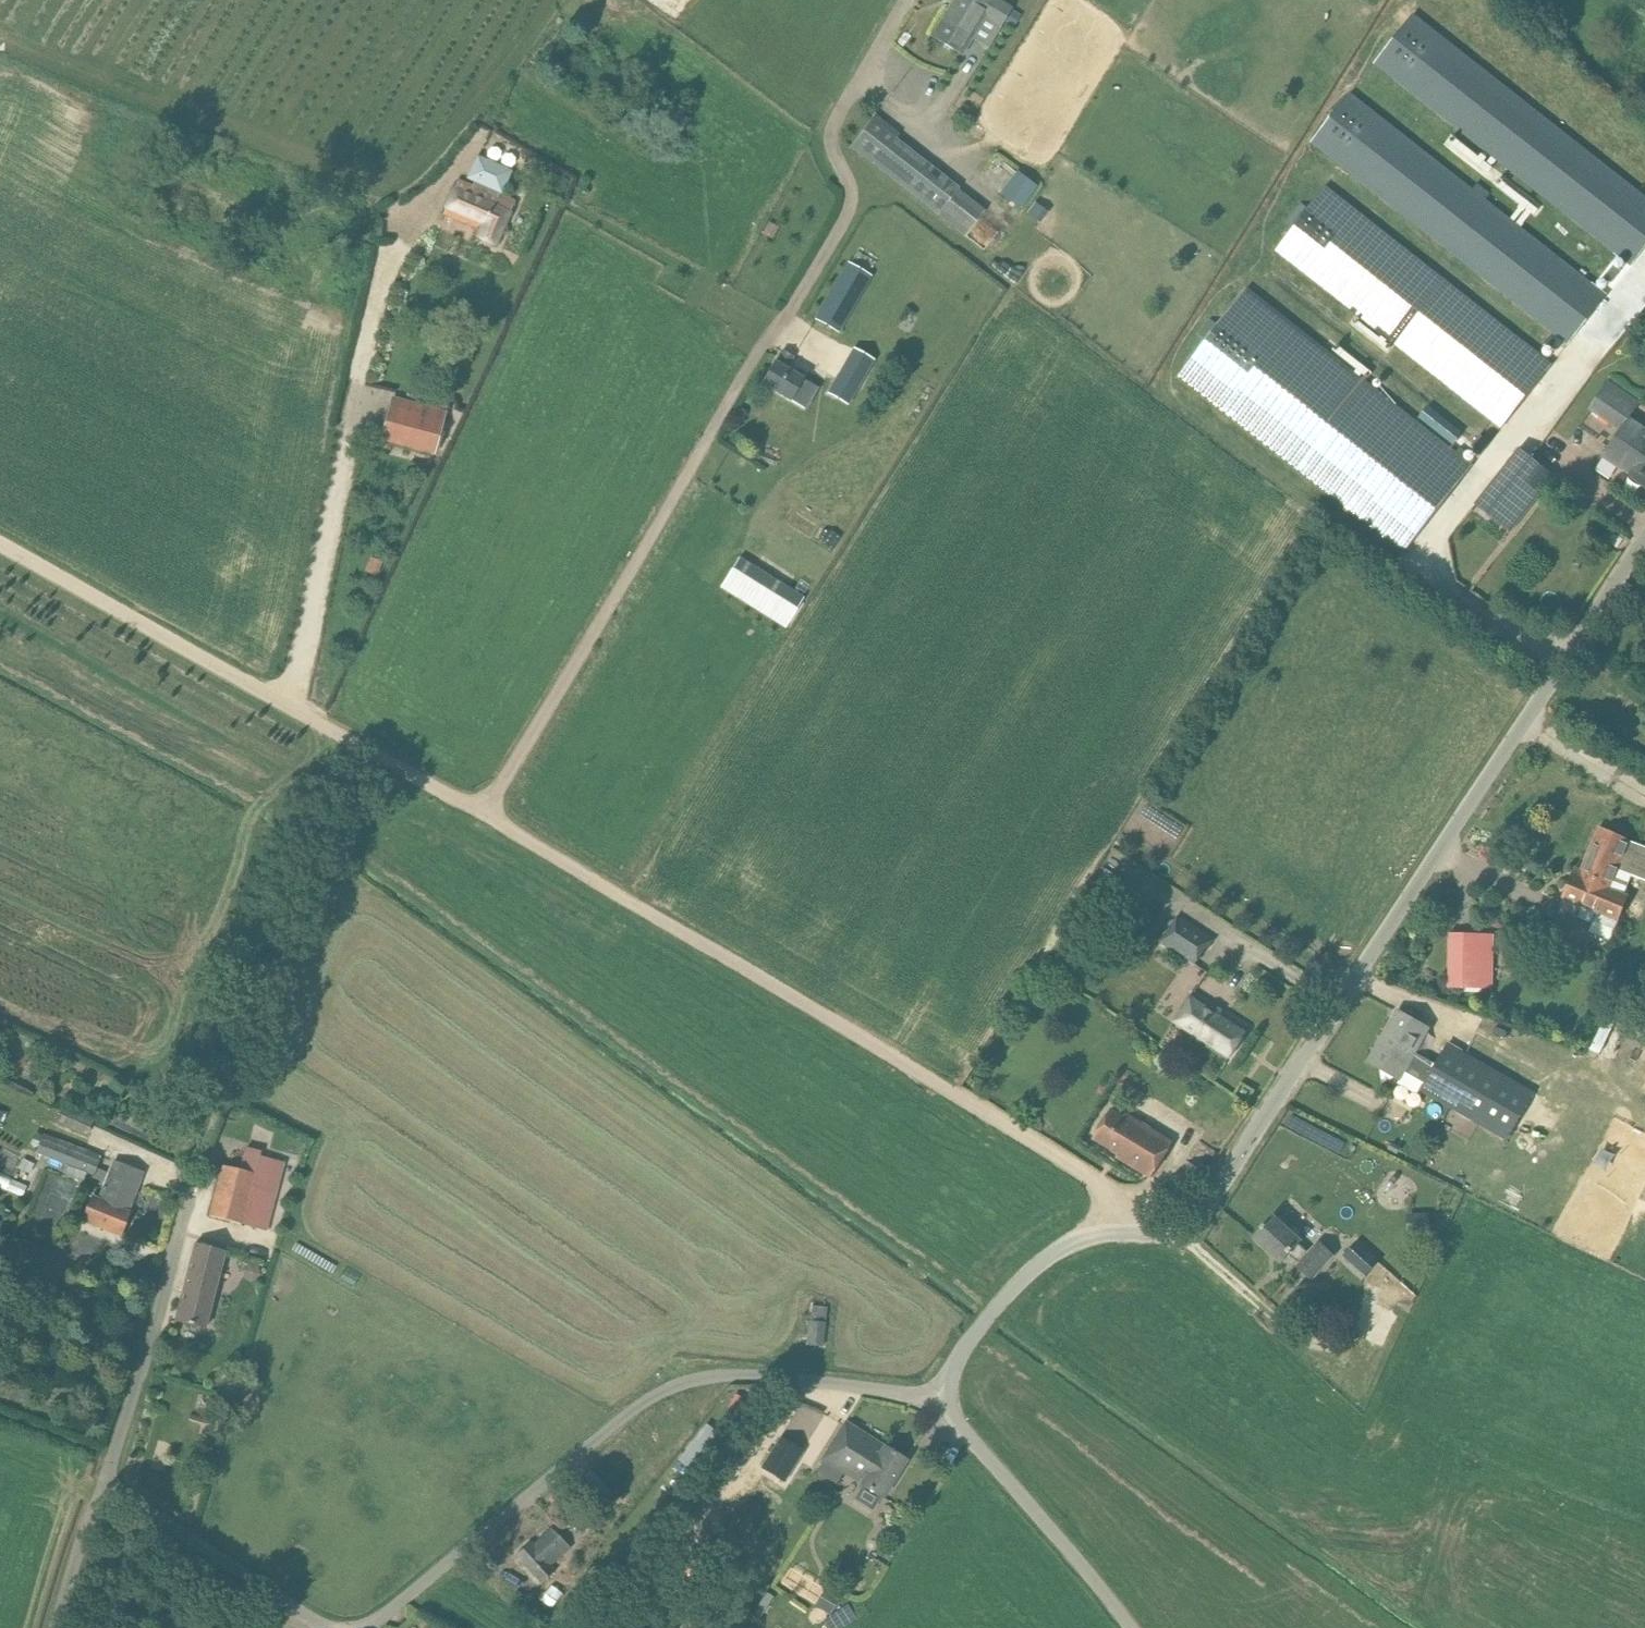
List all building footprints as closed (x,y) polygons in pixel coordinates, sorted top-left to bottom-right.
[(933,37),(961,54),(984,16),(1000,26),(1011,9),(997,0),(956,0),(933,37)] [(1013,11),(1006,22),(1014,27),(1021,16),(1013,11)] [(1414,14),(1376,63),(1498,159),(1493,165),(1506,175),(1510,169),(1632,265),(1644,249),(1644,196),(1414,14)] [(1569,344),(1608,296),(1486,199),(1490,194),(1477,183),(1473,189),(1352,94),(1313,142),(1569,344)] [(963,105),(959,110),(966,115),(970,110),(963,105)] [(902,137),(875,115),(851,146),(967,237),(985,211),(958,190),(959,188),(900,139),(902,137)] [(513,170),(477,155),(467,178),(503,194),(513,170)] [(1018,173),(1002,195),(1021,208),(1037,187),(1018,173)] [(496,245),(515,202),(493,192),(492,195),(459,180),(445,213),(477,227),(473,235),(496,245)] [(1327,185),(1275,251),(1376,330),(1371,337),(1379,343),(1383,335),(1503,428),(1554,363),(1327,185)] [(848,263),(816,319),(839,332),(871,276),(848,263)] [(1472,467),(1247,289),(1178,377),(1404,554),(1472,467)] [(775,362),(762,384),(781,395),(791,401),(791,400),(806,409),(818,388),(803,379),(804,378),(787,369),(794,357),(783,350),(776,362),(775,362)] [(1616,386),(1627,369),(1616,361),(1604,378),(1609,381),(1591,408),(1622,429),(1603,456),(1630,475),(1629,476),(1644,487),(1644,428),(1630,418),(1641,403),(1616,386)] [(862,382),(841,370),(828,393),(832,395),(839,384),(855,394),(862,382)] [(391,406),(382,439),(434,454),(444,421),(391,406)] [(1520,448),(1476,503),(1512,532),(1556,477),(1520,448)] [(740,557),(721,588),(786,628),(804,598),(740,557)] [(1600,828),(1582,870),(1582,871),(1596,877),(1595,879),(1606,884),(1605,887),(1624,895),(1631,875),(1644,880),(1644,846),(1643,845),(1642,846),(1600,828)] [(1582,871),(1582,870),(1576,868),(1564,898),(1565,898),(1563,904),(1565,910),(1573,913),(1580,911),(1582,907),(1597,913),(1588,933),(1609,940),(1617,920),(1619,920),(1629,896),(1624,894),(1624,895),(1605,887),(1606,884),(1595,879),(1596,877),(1582,871)] [(1178,916),(1162,941),(1198,965),(1215,940),(1178,916)] [(1493,935),(1452,934),(1451,987),(1492,988),(1493,935)] [(1196,1038),(1229,1060),(1251,1027),(1228,1012),(1227,1013),(1195,992),(1175,1022),(1197,1037),(1196,1038)] [(1428,1029),(1418,1023),(1399,1012),(1370,1061),(1400,1078),(1404,1071),(1426,1084),(1422,1091),(1492,1131),(1503,1114),(1517,1121),(1531,1091),(1449,1043),(1437,1064),(1415,1052),(1428,1029)] [(1634,1086),(1644,1091),(1644,1062),(1634,1086)] [(61,1109),(57,1120),(87,1135),(92,1120),(70,1110),(70,1113),(61,1109)] [(1152,1178),(1163,1159),(1173,1142),(1126,1114),(1125,1116),(1112,1109),(1094,1139),(1119,1154),(1118,1157),(1152,1178)] [(112,1160),(107,1172),(98,1169),(101,1156),(44,1134),(36,1153),(92,1175),(92,1177),(104,1182),(98,1198),(90,1195),(81,1220),(122,1236),(131,1211),(129,1210),(144,1172),(112,1160)] [(266,1230),(280,1179),(284,1161),(260,1155),(255,1173),(223,1165),(210,1216),(266,1230)] [(25,1198),(30,1185),(0,1173),(0,1187),(25,1198)] [(1429,1214),(1414,1214),(1415,1231),(1430,1231),(1429,1214)] [(1301,1241),(1291,1232),(1274,1217),(1267,1225),(1265,1224),(1262,1228),(1263,1229),(1256,1237),(1283,1262),(1290,1254),(1301,1264),(1298,1267),(1312,1280),(1334,1255),(1321,1242),(1311,1253),(1300,1243),(1301,1241)] [(1374,1223),(1344,1257),(1366,1277),(1346,1299),(1361,1314),(1377,1297),(1375,1296),(1383,1287),(1370,1274),(1388,1254),(1384,1250),(1393,1240),(1374,1223)] [(226,1251),(216,1249),(195,1243),(183,1290),(184,1290),(176,1320),(206,1328),(214,1298),(226,1251)] [(812,1306),(808,1343),(823,1345),(827,1308),(812,1306)] [(736,1412),(743,1398),(735,1394),(728,1408),(736,1412)] [(885,1446),(846,1422),(823,1458),(863,1484),(854,1498),(873,1510),(882,1496),(883,1497),(906,1459),(885,1446)] [(805,1451),(780,1436),(761,1468),(785,1483),(805,1451)] [(590,1505),(599,1497),(585,1481),(576,1488),(590,1505)] [(571,1548),(568,1544),(552,1528),(535,1544),(532,1541),(516,1555),(531,1571),(542,1584),(556,1571),(553,1568),(571,1548)] [(826,1589),(791,1567),(780,1583),(815,1605),(826,1589)]
